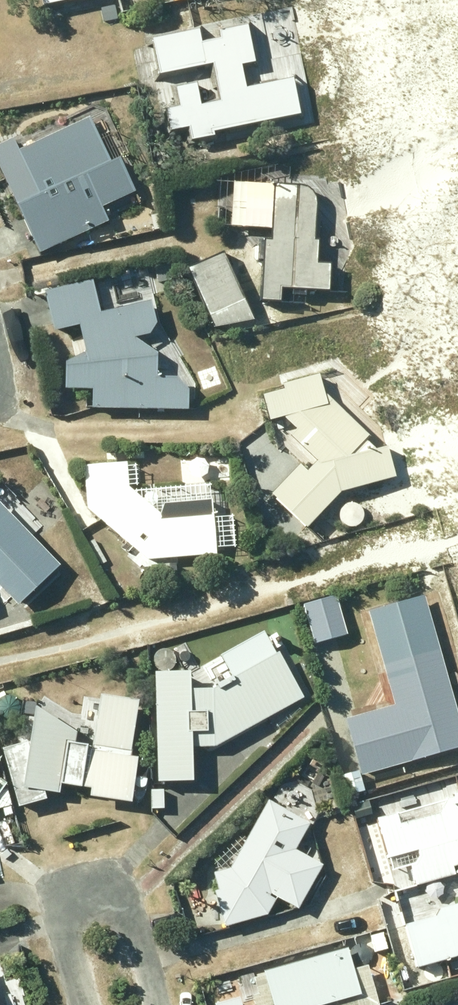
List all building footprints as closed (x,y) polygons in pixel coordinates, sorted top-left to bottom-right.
[(213,63),(221,101),(201,105),(197,84),(177,88),(182,108),(167,111),(172,132),(190,128),(193,141),(214,136),(213,132),(301,113),(294,78),(246,88),(241,64),(256,61),(248,24),(219,30),(221,39),(203,42),(201,32),(154,42),(161,74),(213,63)] [(90,118),(17,152),(28,176),(8,185),(39,253),(108,221),(102,207),(135,192),(119,158),(110,162),(90,118)] [(265,239),(262,301),(281,302),(282,288),(330,291),(331,264),(318,263),(319,240),(315,240),(317,199),(315,194),(311,190),(307,187),(302,185),(248,182),(246,228),(272,229),(272,239),(265,239)] [(254,319),(223,251),(187,267),(215,328),(254,319)] [(92,279),(45,291),(55,332),(79,326),(86,352),(66,362),(66,390),(92,390),(91,409),(189,410),(189,388),(178,377),(158,376),(158,354),(157,352),(169,344),(157,324),(151,300),(100,313),(92,279)] [(285,390),(263,396),(271,421),(284,417),(297,428),(290,435),(318,462),(308,472),(301,465),(273,494),(308,528),(342,492),(395,478),(387,447),(366,453),(366,441),(370,436),(355,422),(326,396),(320,374),(283,385),(285,390)] [(126,461),(83,465),(87,509),(148,561),(217,555),(213,499),(166,503),(158,513),(128,488),(126,461)] [(34,511),(13,489),(2,500),(0,498),(0,581),(10,591),(51,552),(23,522),(34,511)] [(336,591),(303,601),(315,640),(348,630),(336,591)] [(346,716),(360,770),(457,743),(457,710),(425,592),(360,610),(363,622),(373,619),(396,702),(346,716)] [(194,776),(194,742),(215,742),(305,693),(280,647),(215,683),(191,683),(191,666),(156,667),(159,776),(194,776)] [(31,739),(4,746),(19,802),(48,794),(46,786),(60,788),(62,779),(92,783),(91,791),(132,797),(139,753),(130,752),(139,695),(100,689),(92,745),(87,744),(87,740),(75,738),(77,728),(36,701),(31,739)] [(378,813),(392,867),(411,861),(416,881),(456,870),(454,862),(457,861),(457,792),(378,813)] [(219,886),(215,887),(225,923),(268,910),(278,893),(299,905),(322,861),(296,847),(311,818),(269,795),(232,863),(214,868),(219,886)] [(406,921),(418,962),(457,951),(457,898),(432,905),(427,915),(406,921)] [(384,929),(371,933),(375,949),(388,945),(384,929)] [(265,970),(254,973),(259,990),(253,992),(257,1004),(364,1004),(380,1000),(369,962),(354,966),(348,943),(264,967),(265,970)]
